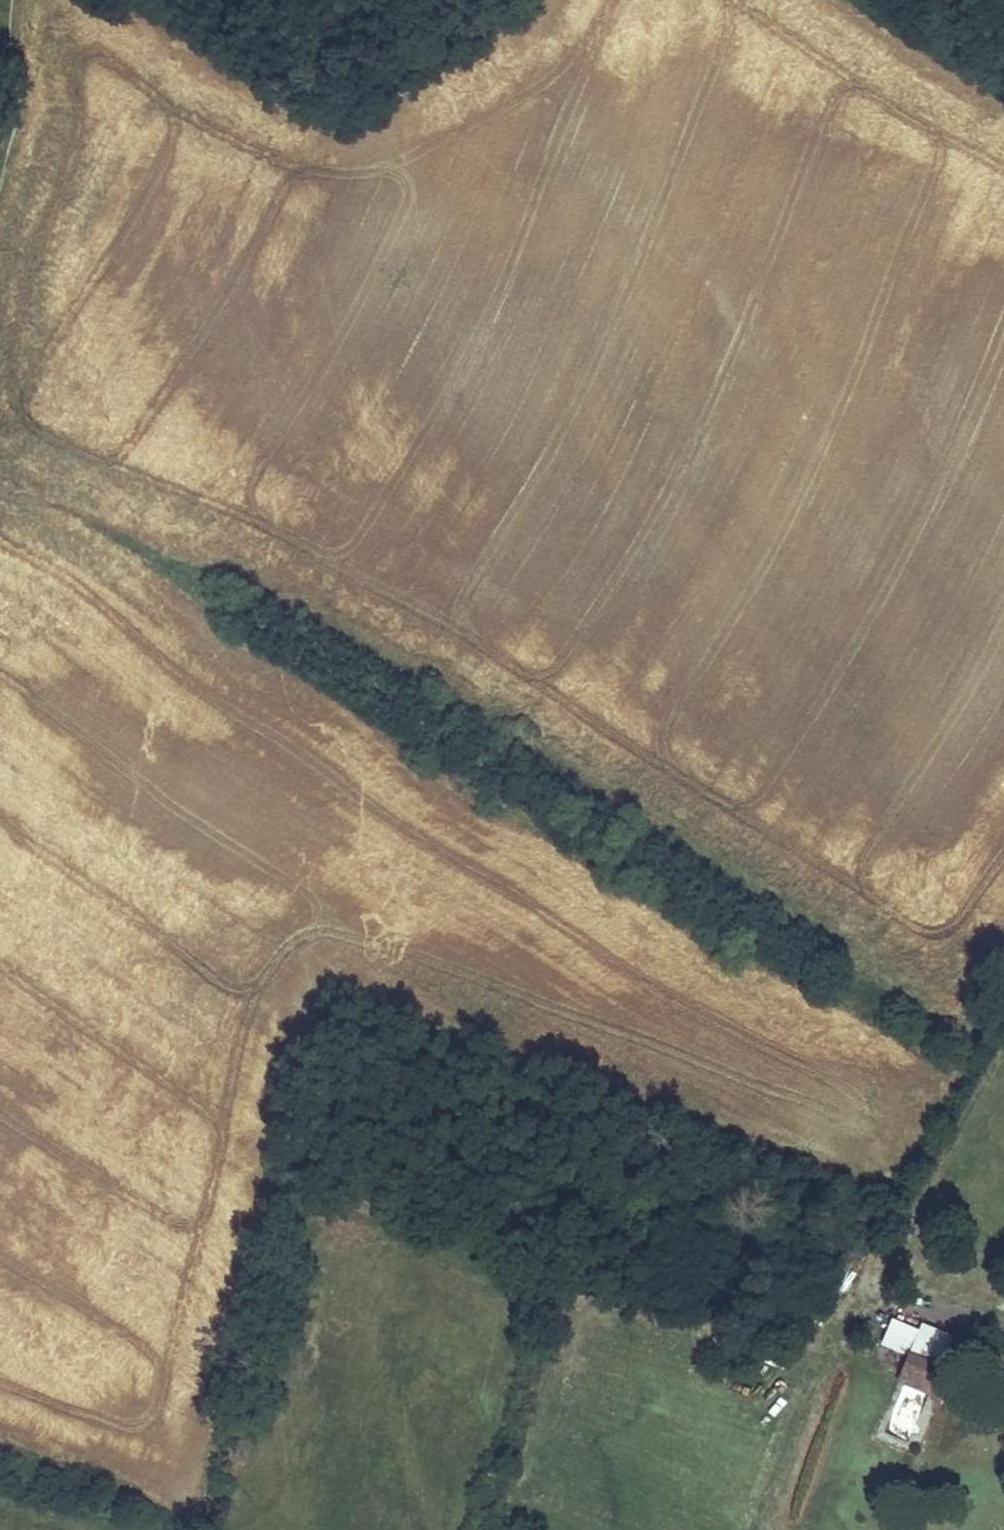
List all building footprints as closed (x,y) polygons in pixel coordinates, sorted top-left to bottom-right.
[(935,1384),(942,1367),(912,1354),(905,1371),(935,1384)]
